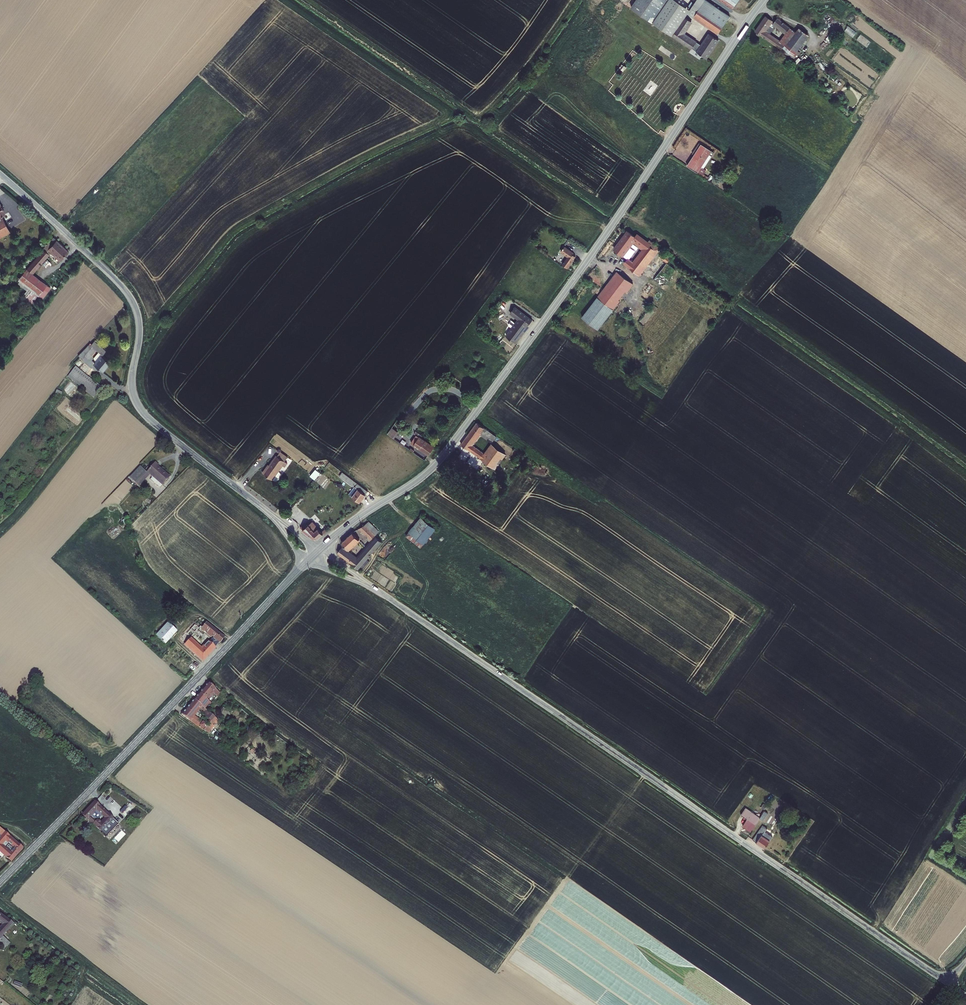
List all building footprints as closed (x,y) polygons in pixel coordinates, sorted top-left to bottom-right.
[(677,0),(638,0),(632,8),(674,36),(675,35),(687,17),(690,12),(691,10),(677,0)] [(690,12),(692,10),(696,5),(725,23),(731,15),(708,0),(698,0),(691,10),(690,12)] [(721,32),(727,24),(725,23),(696,5),(692,10),(690,12),(721,32)] [(812,67),(817,60),(801,48),(810,35),(800,27),(797,30),(779,16),(774,22),(789,34),(783,42),(766,30),(774,19),(767,14),(756,31),(812,67)] [(675,35),(685,44),(694,49),(699,43),(686,34),(694,23),(687,17),(675,35)] [(703,46),(700,53),(709,59),(722,40),(713,34),(703,46)] [(699,43),(694,49),(700,53),(703,46),(699,43)] [(794,62),(797,59),(784,51),(783,54),(794,62)] [(713,150),(703,143),(688,163),(698,171),(713,150)] [(105,186),(111,190),(116,182),(110,178),(105,186)] [(12,232),(3,215),(0,216),(0,238),(12,232)] [(661,249),(640,234),(638,237),(627,231),(613,251),(622,256),(631,244),(633,241),(641,246),(645,249),(634,263),(628,259),(624,264),(638,273),(649,257),(652,260),(661,249)] [(46,243),(26,268),(30,272),(47,252),(57,261),(67,249),(52,236),(45,243),(46,243)] [(666,253),(665,255),(662,253),(660,256),(668,262),(672,257),(666,253)] [(569,271),(578,259),(573,256),(568,261),(563,258),(559,265),(569,271)] [(649,257),(638,273),(641,276),(652,260),(649,257)] [(664,285),(675,269),(666,262),(655,278),(664,285)] [(26,268),(17,278),(37,295),(46,284),(30,272),(26,268)] [(616,272),(597,298),(611,308),(630,283),(628,281),(631,277),(624,272),(621,276),(616,272)] [(37,295),(41,299),(50,288),(46,284),(37,295)] [(611,308),(597,298),(581,318),(596,329),(611,308)] [(647,310),(650,303),(646,301),(642,307),(647,310)] [(533,322),(515,309),(510,317),(520,323),(508,339),(516,346),(533,322)] [(686,329),(678,340),(688,347),(696,336),(686,329)] [(506,339),(495,331),(492,335),(503,342),(506,339)] [(93,340),(79,357),(83,360),(85,358),(87,358),(89,360),(96,351),(99,353),(95,358),(98,361),(95,365),(105,372),(112,363),(103,355),(106,351),(93,340)] [(77,368),(76,369),(103,389),(104,388),(77,368)] [(103,389),(76,369),(69,377),(96,398),(103,389)] [(496,434),(477,420),(461,443),(494,467),(505,452),(491,442),(485,450),(472,441),(480,430),(492,440),(496,434)] [(399,433),(393,429),(388,436),(394,440),(399,433)] [(424,436),(418,433),(416,435),(417,437),(411,445),(430,458),(436,449),(422,439),(424,436)] [(267,469),(264,474),(273,481),(284,466),(286,467),(288,463),(286,462),(289,457),(282,452),(268,469),(267,469)] [(165,473),(166,472),(159,467),(161,465),(157,462),(149,471),(154,476),(151,478),(160,486),(170,477),(165,473)] [(134,471),(129,476),(137,483),(142,479),(148,472),(142,467),(137,473),(136,472),(134,471)] [(315,481),(321,474),(315,470),(309,477),(315,481)] [(359,503),(368,492),(342,472),(339,477),(351,485),(346,493),(359,503)] [(420,545),(436,526),(419,514),(405,534),(420,545)] [(378,528),(366,519),(362,521),(364,524),(360,527),(371,537),(378,528)] [(320,540),(327,532),(325,529),(321,532),(312,521),(308,525),(305,524),(301,529),(315,540),(320,540)] [(357,536),(352,531),(351,530),(339,540),(347,546),(357,536)] [(341,545),(337,550),(335,552),(356,567),(382,539),(376,534),(356,556),(341,545)] [(201,630),(219,646),(225,639),(207,624),(201,630)] [(164,645),(167,642),(172,629),(167,625),(156,637),(164,645)] [(178,641),(202,664),(216,650),(210,644),(203,651),(191,640),(199,631),(197,629),(195,626),(192,628),(190,625),(185,631),(185,633),(178,641)] [(167,642),(169,641),(176,633),(172,629),(167,642)] [(165,648),(169,644),(167,642),(164,645),(156,637),(154,638),(163,646),(165,648)] [(148,645),(158,655),(165,648),(163,646),(154,638),(148,645)] [(158,655),(161,657),(171,646),(169,644),(165,648),(158,655)] [(188,666),(194,672),(197,670),(195,667),(191,664),(188,666)] [(205,682),(192,698),(201,705),(204,708),(207,704),(209,705),(211,702),(206,698),(210,692),(216,696),(219,692),(205,682)] [(181,713),(205,731),(215,719),(213,718),(215,716),(214,715),(205,708),(198,717),(194,714),(201,705),(192,698),(181,713)] [(98,833),(104,826),(108,823),(112,818),(112,817),(94,801),(79,815),(98,833)] [(743,817),(747,811),(744,808),(739,814),(743,817)] [(767,814),(763,811),(758,818),(762,821),(767,814)] [(751,828),(758,818),(749,812),(744,818),(746,819),(741,826),(749,832),(751,828)] [(117,822),(112,818),(108,823),(113,827),(117,822)] [(104,826),(98,833),(101,835),(107,829),(104,826)] [(753,840),(764,848),(772,836),(765,832),(767,828),(763,826),(753,840)] [(22,848),(0,832),(0,856),(9,863),(22,848)] [(11,924),(4,919),(0,924),(0,938),(11,924)]
